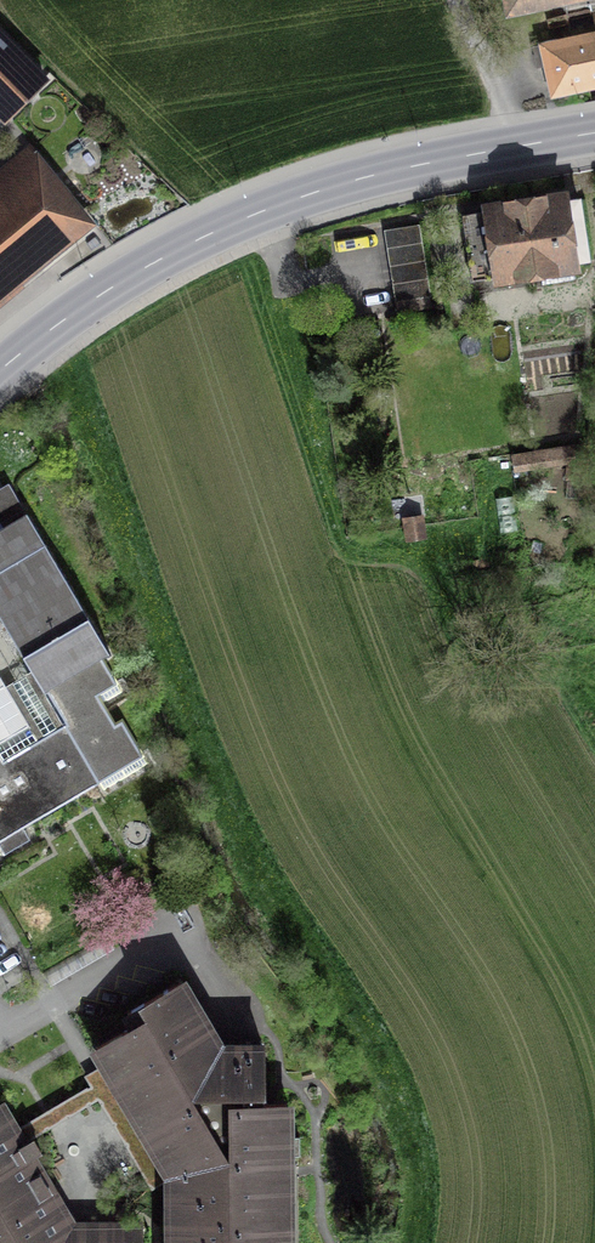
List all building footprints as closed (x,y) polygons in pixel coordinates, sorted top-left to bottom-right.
[(508,13),(555,3),(572,0),(505,0),(508,13)] [(42,78),(0,37),(0,108),(9,117),(42,78)] [(548,52),(556,94),(594,87),(594,42),(548,52)] [(88,218),(27,148),(0,171),(0,288),(88,218)] [(580,194),(491,209),(504,291),(593,277),(580,194)] [(418,224),(387,229),(397,301),(428,296),(418,224)] [(584,447),(508,451),(509,467),(563,464),(564,484),(587,483),(584,447)] [(422,515),(404,519),(408,539),(426,535),(422,515)] [(21,521),(0,534),(0,614),(59,715),(102,691),(117,682),(21,521)] [(0,767),(0,838),(31,822),(141,760),(102,691),(59,715),(68,731),(1,768),(0,767)] [(92,1054),(100,1067),(164,1182),(165,1242),(295,1242),(296,1105),(267,1106),(265,1046),(226,1046),(186,982),(137,1011),(143,1022),(92,1054)] [(89,1087),(21,1128),(30,1143),(98,1101),(151,1190),(164,1182),(100,1067),(84,1077),(89,1087)] [(0,1122),(0,1242),(144,1242),(143,1226),(82,1226),(30,1143),(21,1128),(12,1115),(0,1122)]
